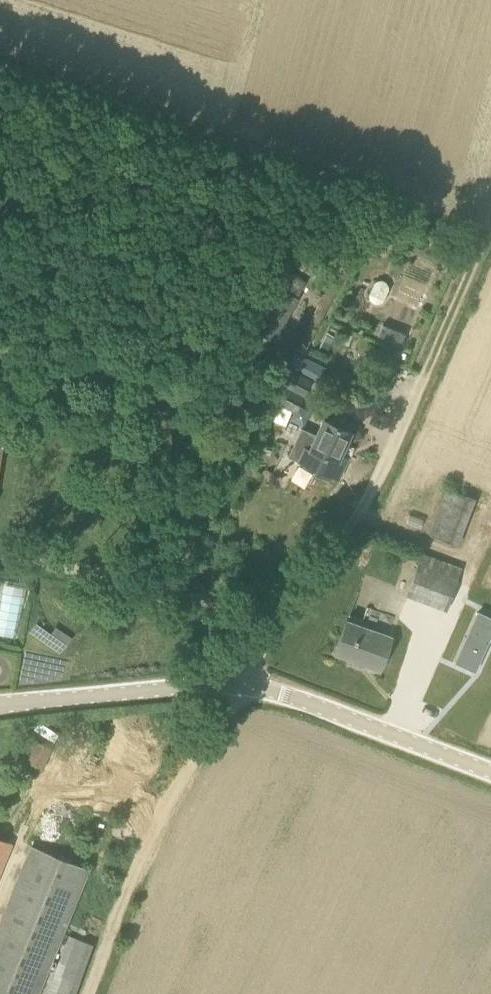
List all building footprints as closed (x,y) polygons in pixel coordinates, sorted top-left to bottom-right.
[(402,349),(430,275),(406,266),(378,340),(402,349)] [(273,280),(248,325),(273,339),(298,294),(273,280)] [(320,373),(324,365),(294,350),(280,379),(302,390),(312,369),(320,373)] [(269,397),(290,408),(294,410),(302,394),(278,382),(269,397)] [(341,453),(351,430),(324,419),(317,436),(302,429),(290,456),(339,477),(348,456),(341,453)] [(430,535),(461,543),(475,495),(444,486),(430,535)] [(406,592),(443,607),(459,566),(422,552),(406,592)] [(477,611),(455,661),(475,670),(490,635),(490,617),(477,611)] [(347,619),(335,653),(380,670),(393,636),(347,619)] [(209,714),(211,707),(200,704),(198,711),(209,714)] [(50,745),(34,740),(25,761),(40,768),(50,745)] [(9,840),(0,836),(0,862),(9,840)] [(0,916),(0,993),(38,993),(89,868),(29,844),(0,916)]
